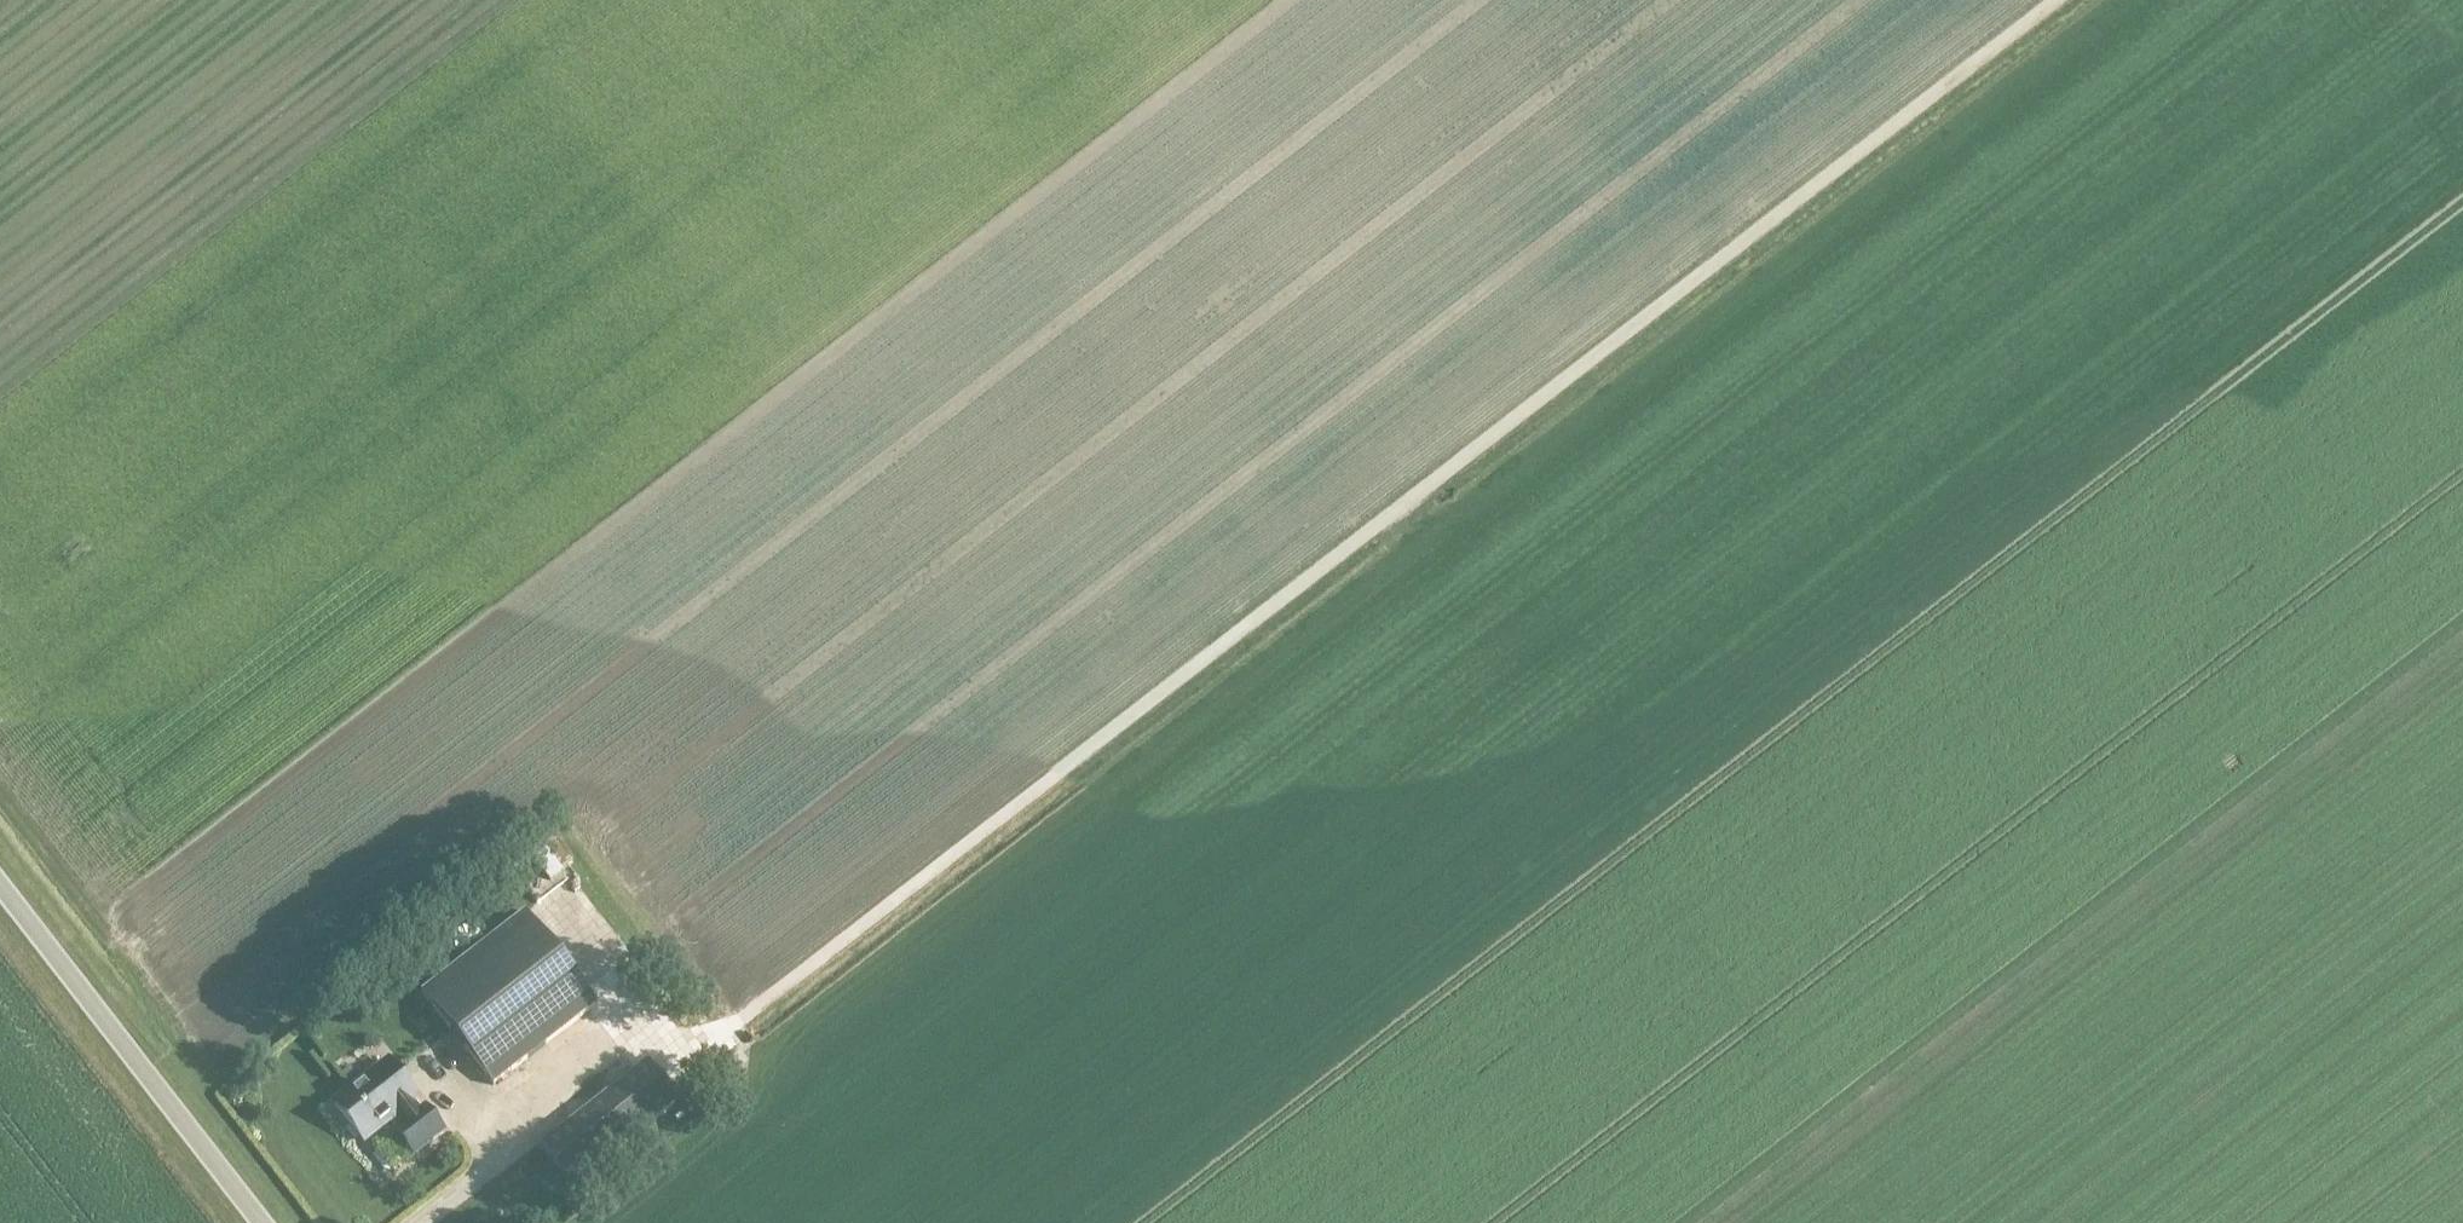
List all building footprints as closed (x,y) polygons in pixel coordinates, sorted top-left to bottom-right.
[(596,1006),(596,1005),(524,912),(523,913),(524,914),(422,993),(421,993),(420,993),(493,1086),(494,1086),(493,1085),(595,1005),(596,1006)] [(334,1105),(340,1113),(363,1143),(398,1116),(405,1125),(395,1133),(413,1156),(442,1133),(424,1110),(418,1115),(411,1106),(417,1101),(387,1063),(334,1105)]
